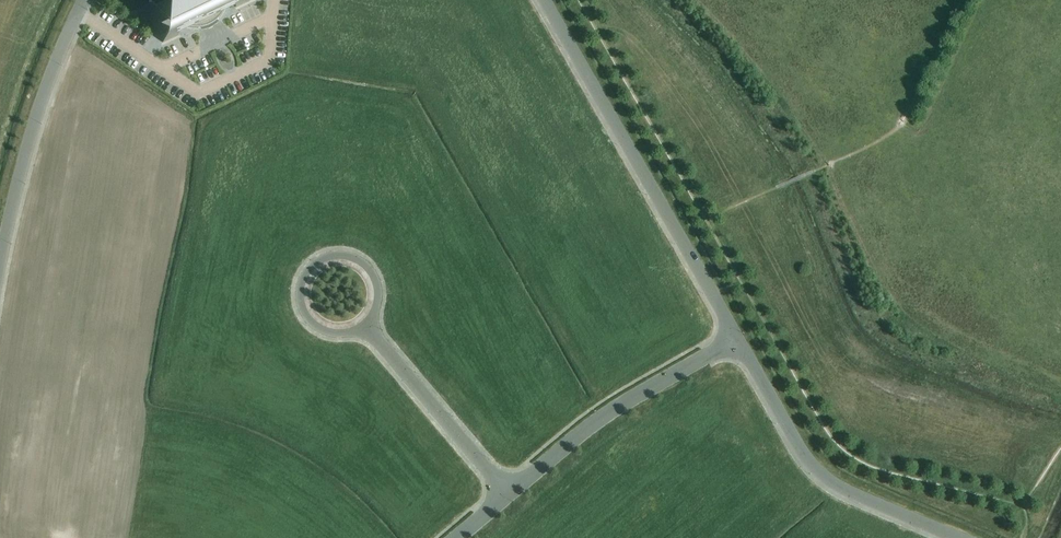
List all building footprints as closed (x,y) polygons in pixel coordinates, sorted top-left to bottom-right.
[(155,7),(163,15),(171,21),(169,33),(163,36),(163,43),(193,29),(201,29),(210,25),(217,21),(222,14),(252,0),(171,0),(155,7)]
